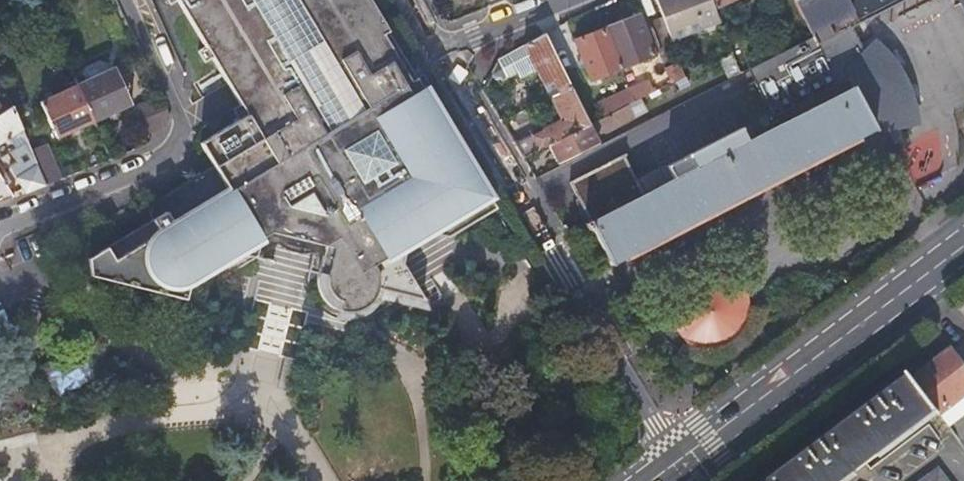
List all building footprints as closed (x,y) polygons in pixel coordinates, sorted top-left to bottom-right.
[(312,250),(307,271),(307,275),(307,282),(307,289),(317,289),(320,293),(324,299),(326,302),(333,306),(337,308),(334,317),(339,318),(343,319),(347,318),(356,317),(362,316),(365,314),(370,311),(382,297),(431,309),(404,265),(402,261),(403,253),(438,232),(446,235),(492,206),(421,87),(428,82),(421,71),(414,75),(386,29),(394,25),(386,13),(379,18),(369,0),(177,0),(204,46),(198,50),(204,61),(211,57),(238,103),(232,108),(238,117),(199,141),(212,165),(167,192),(155,200),(152,203),(150,206),(149,209),(150,214),(152,219),(87,257),(90,276),(185,299),(277,242),(280,231),(315,240),(312,250)] [(812,35),(749,65),(771,107),(638,179),(623,154),(570,182),(591,223),(584,226),(591,237),(594,234),(613,267),(743,198),(745,202),(785,180),(783,176),(875,127),(873,122),(883,117),(887,125),(915,114),(912,103),(902,79),(895,68),(888,57),(872,38),(858,47),(844,18),(881,0),(795,0),(812,35)] [(710,0),(655,0),(670,37),(718,20),(710,0)] [(604,28),(620,68),(652,56),(637,16),(604,28)] [(590,79),(620,68),(604,28),(575,39),(590,79)] [(535,65),(551,96),(570,87),(544,31),(496,58),(485,82),(517,68),(519,73),(535,65)] [(737,36),(727,41),(732,52),(739,70),(745,66),(740,54),(743,53),(737,36)] [(731,74),(735,72),(739,70),(732,52),(724,56),(731,74)] [(82,71),(80,71),(84,79),(108,68),(105,62),(97,60),(83,66),(82,71)] [(686,75),(683,68),(680,62),(662,70),(667,84),(686,75)] [(113,66),(108,68),(84,79),(80,71),(72,75),(75,83),(92,119),(130,102),(113,66)] [(55,136),(92,119),(75,83),(38,100),(55,136)] [(595,108),(600,118),(628,104),(649,93),(644,83),(595,108)] [(522,157),(549,143),(587,124),(570,87),(551,96),(561,118),(513,142),(522,157)] [(3,108),(10,104),(5,93),(0,96),(0,104),(3,108)] [(0,110),(0,140),(13,131),(21,142),(26,138),(10,104),(3,108),(0,110)] [(587,124),(549,143),(558,159),(598,140),(591,127),(605,132),(634,116),(628,104),(600,118),(587,124)] [(31,148),(26,138),(21,142),(21,143),(12,149),(23,166),(16,171),(29,190),(47,183),(31,148)] [(45,141),(31,148),(47,183),(61,177),(45,141)] [(0,172),(0,202),(15,196),(0,172)] [(280,231),(277,242),(280,245),(284,247),(290,249),(296,251),(302,252),(307,252),(310,251),(312,250),(315,240),(280,231)] [(913,378),(937,410),(949,426),(963,415),(963,363),(953,348),(913,378)] [(96,372),(81,349),(60,361),(43,371),(58,395),(96,372)] [(913,378),(775,480),(843,480),(937,410),(913,378)] [(949,426),(963,446),(963,415),(949,426)] [(940,469),(924,480),(949,480),(940,469)]
